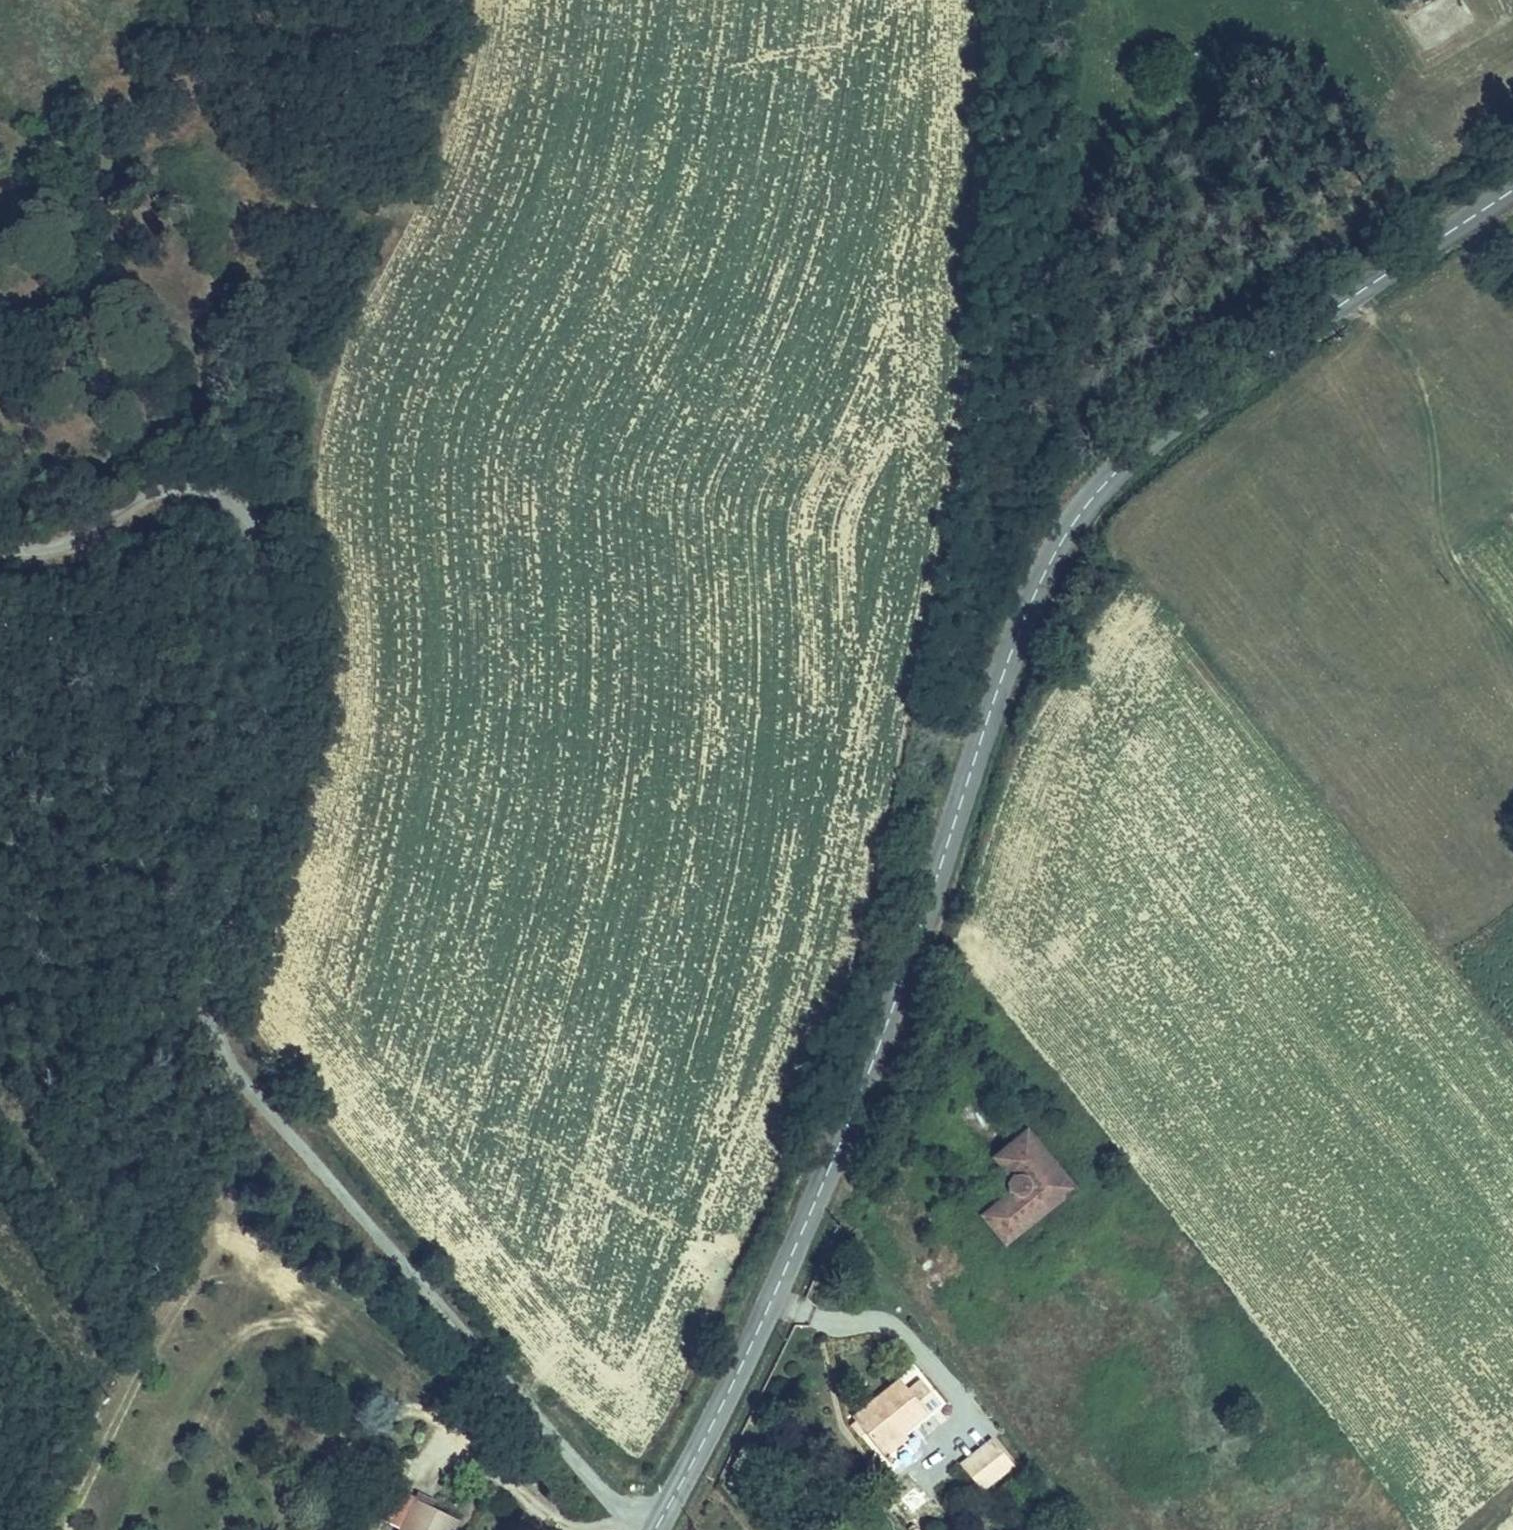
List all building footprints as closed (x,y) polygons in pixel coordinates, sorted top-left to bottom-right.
[(1027,1129),(996,1155),(1013,1175),(1012,1175),(1012,1176),(1011,1177),(1011,1178),(1010,1179),(1010,1180),(1010,1183),(1010,1185),(1011,1187),(1012,1188),(1012,1190),(1013,1190),(986,1213),(1009,1239),(1050,1204),(1033,1186),(1058,1165),(1027,1129)] [(1073,1183),(1058,1165),(1033,1186),(1050,1204),(1073,1183)] [(849,1413),(878,1450),(937,1403),(920,1382),(907,1391),(896,1378),(849,1413)] [(992,1437),(959,1465),(979,1489),(1012,1463),(992,1437)] [(420,1495),(402,1529),(453,1529),(461,1515),(420,1495)]
